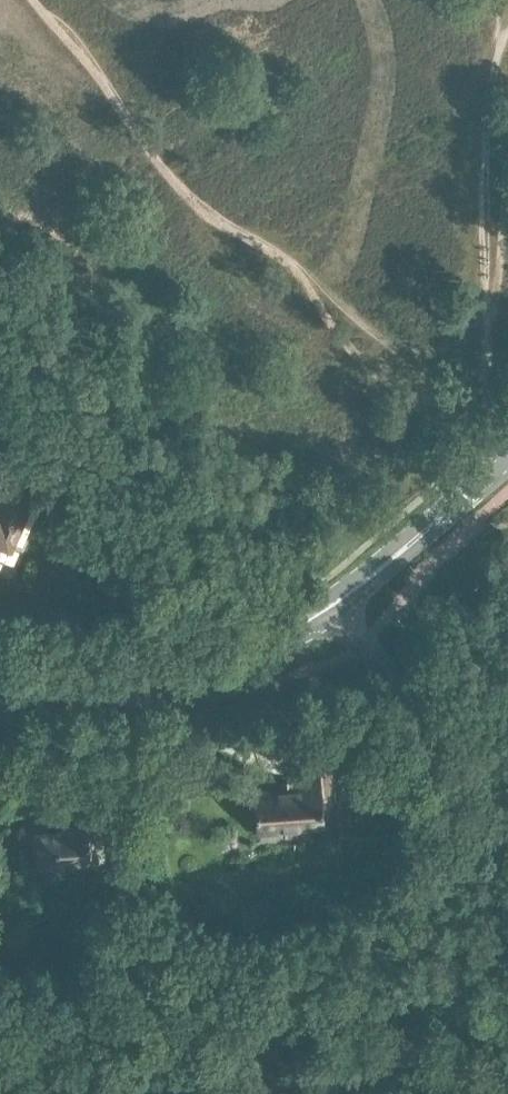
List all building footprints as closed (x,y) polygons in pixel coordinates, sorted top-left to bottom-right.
[(0,483),(0,561),(2,562),(14,535),(31,492),(4,480),(3,484),(0,483)] [(254,787),(255,802),(252,804),(253,815),(256,818),(257,835),(283,833),(283,830),(325,827),(325,822),(334,822),(339,818),(338,806),(335,804),(331,760),(309,762),(311,782),(295,783),(295,778),(280,779),(281,785),(254,787)] [(42,831),(33,832),(37,863),(45,862),(105,857),(101,806),(72,809),(74,828),(42,831)]
